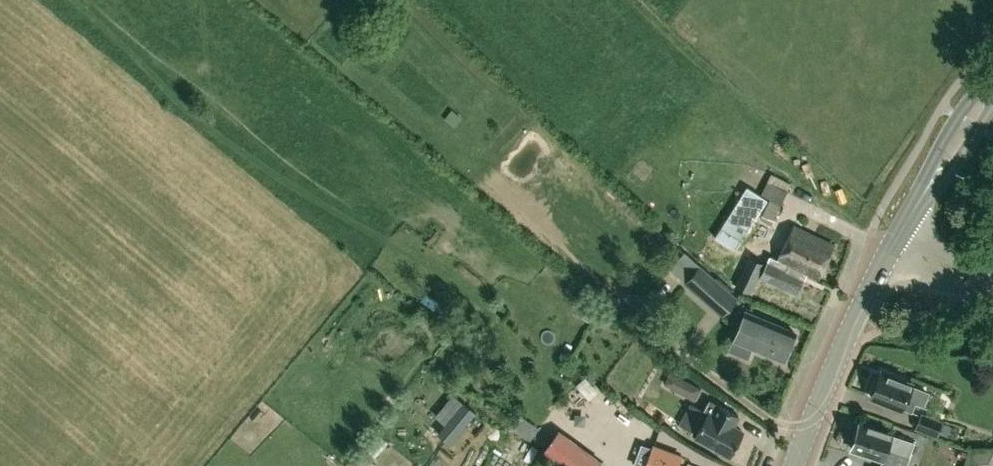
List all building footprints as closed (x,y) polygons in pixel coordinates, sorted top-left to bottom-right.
[(762,195),(770,199),(761,219),(772,225),(792,183),(771,173),(762,195)] [(769,244),(774,226),(765,223),(760,242),(769,244)] [(789,266),(786,273),(774,267),(767,281),(797,295),(807,275),(819,280),(835,245),(794,226),(778,261),(789,266)] [(767,264),(749,257),(735,284),(752,294),(767,264)] [(683,282),(721,317),(738,298),(700,264),(683,282)] [(795,332),(744,312),(729,350),(748,359),(752,347),(784,360),(795,332)] [(665,384),(694,400),(701,387),(672,371),(665,384)] [(901,409),(902,407),(912,411),(916,401),(923,404),(928,392),(911,386),(912,384),(882,372),(877,384),(874,385),(871,392),(873,395),(872,397),(901,409)] [(731,456),(745,432),(734,426),(740,416),(712,399),(692,433),(731,456)] [(438,433),(451,443),(477,411),(465,401),(438,433)] [(915,429),(938,437),(945,421),(920,412),(915,429)] [(892,433),(861,423),(857,436),(854,437),(851,444),(853,447),(852,449),(883,459),(886,448),(909,456),(914,443),(891,435),(892,433)] [(548,451),(560,461),(575,441),(562,432),(548,451)] [(681,456),(653,446),(646,465),(682,465),(678,464),(681,456)] [(886,449),(883,461),(881,461),(879,465),(906,465),(909,456),(886,449)] [(971,465),(992,465),(992,451),(969,453),(971,465)]
